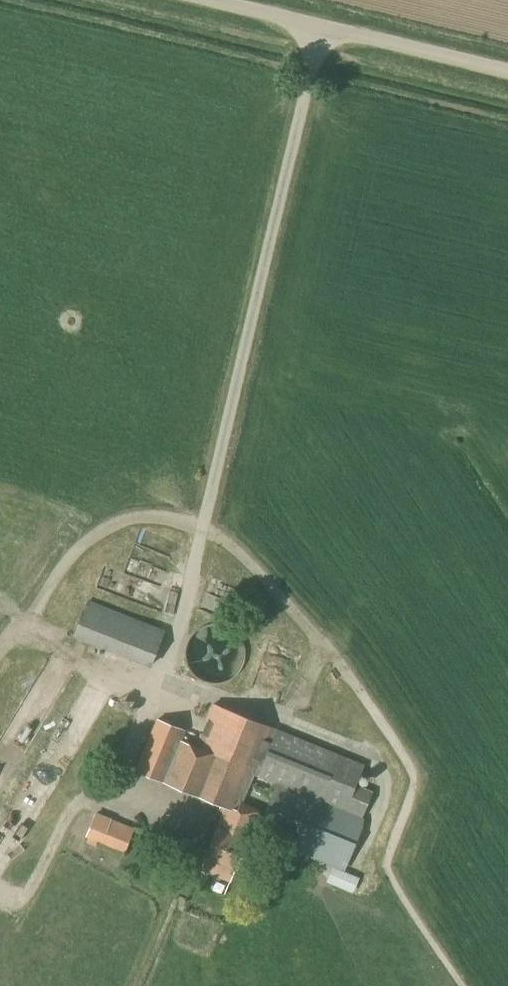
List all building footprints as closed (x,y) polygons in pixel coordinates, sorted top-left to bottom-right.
[(74,635),(152,665),(165,629),(88,599),(74,635)] [(243,653),(243,652),(242,646),(240,640),(237,635),(233,630),(228,626),(224,624),(217,623),(211,623),(204,624),(199,626),(195,628),(191,633),(187,637),(185,643),(184,647),(184,653),(184,658),(186,664),(189,669),(193,674),(197,677),(204,680),(211,682),(215,682),(225,679),(230,677),(235,672),(238,669),(240,664),(242,658),(243,653)] [(277,730),(213,704),(196,746),(182,740),(185,731),(157,719),(135,772),(220,806),(218,811),(222,813),(216,828),(205,855),(238,868),(249,841),(248,841),(261,811),(244,803),(255,775),(258,776),(258,777),(275,784),(255,834),(345,871),(363,827),(364,819),(363,818),(373,792),(356,786),(365,765),(277,730)] [(125,852),(134,831),(94,815),(86,837),(125,852)]
